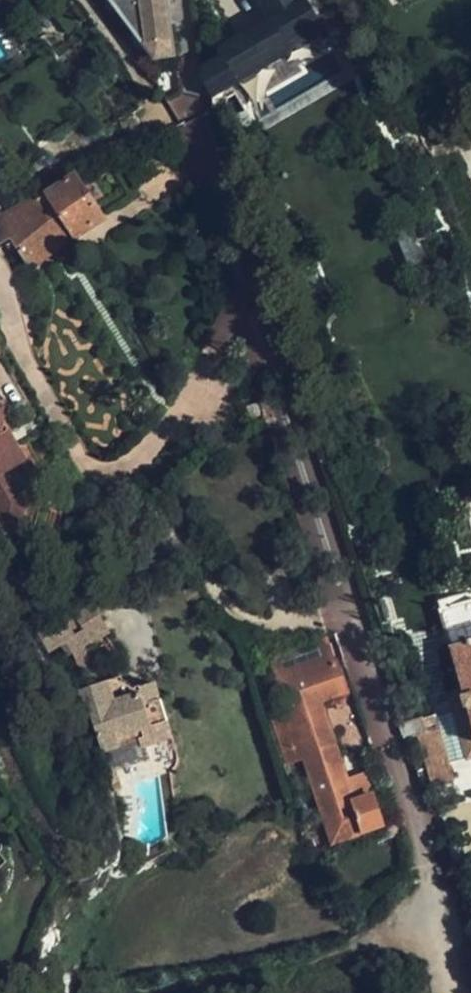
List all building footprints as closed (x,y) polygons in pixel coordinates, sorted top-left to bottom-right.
[(156,59),(176,56),(168,0),(112,0),(156,59)] [(199,13),(219,10),(217,0),(197,0),(199,13)] [(276,28),(242,48),(225,19),(214,25),(219,61),(202,71),(203,79),(214,98),(290,53),(288,50),(324,31),(315,16),(306,0),(260,0),(276,28)] [(14,235),(28,255),(66,228),(73,239),(102,221),(76,179),(1,220),(0,218),(0,244),(14,235)] [(66,228),(28,255),(33,266),(73,239),(66,228)] [(42,549),(53,511),(29,504),(25,498),(34,492),(28,482),(37,478),(6,421),(2,420),(6,405),(0,404),(0,530),(9,545),(15,542),(42,549)] [(469,760),(470,760),(470,592),(455,596),(459,604),(443,609),(470,704),(454,709),(459,725),(469,760)] [(246,643),(250,652),(264,645),(260,636),(246,643)] [(330,666),(321,642),(275,658),(283,682),(330,666)] [(90,647),(79,654),(93,686),(105,681),(90,647)] [(338,842),(386,825),(374,794),(356,801),(350,782),(323,703),(348,694),(336,664),(330,666),(283,682),(294,712),(277,718),(292,762),(309,757),(338,842)] [(180,734),(162,680),(144,687),(130,679),(128,673),(105,681),(93,686),(82,689),(94,724),(100,722),(109,750),(147,738),(149,746),(180,734)] [(432,733),(441,730),(459,725),(454,709),(427,716),(432,733)] [(412,739),(432,733),(427,716),(407,723),(412,739)] [(436,785),(455,779),(441,730),(432,733),(421,736),(436,785)] [(120,767),(112,770),(119,791),(127,788),(120,767)] [(356,801),(374,794),(367,776),(350,782),(356,801)]
